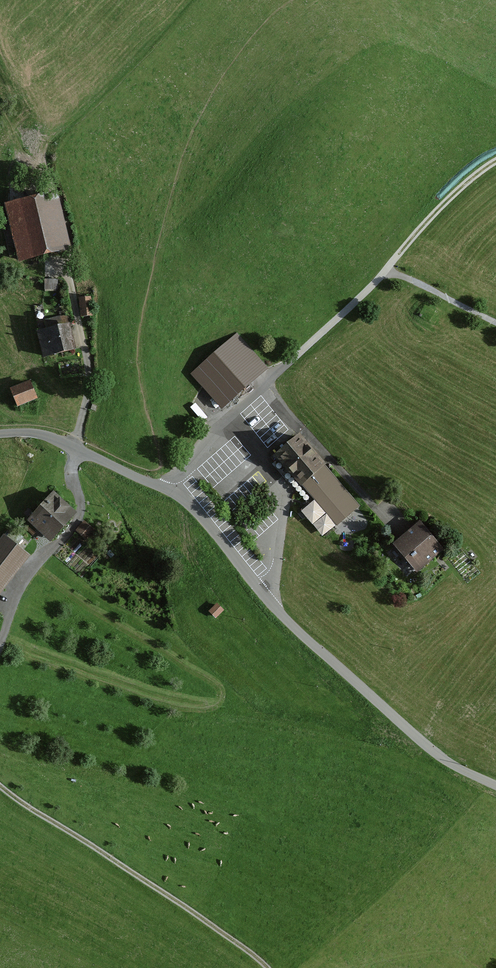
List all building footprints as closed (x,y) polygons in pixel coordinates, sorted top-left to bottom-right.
[(55,195),(11,206),(26,262),(69,251),(55,195)] [(45,278),(45,289),(58,289),(58,277),(45,278)] [(93,318),(91,299),(80,300),(82,319),(93,318)] [(68,329),(40,336),(45,357),(73,350),(68,329)] [(268,370),(238,336),(194,375),(225,409),(268,370)] [(32,384),(15,391),(22,406),(38,399),(32,384)] [(299,440),(279,457),(336,523),(356,506),(299,440)] [(72,515),(54,498),(32,522),(50,538),(72,515)] [(85,538),(94,528),(85,519),(75,529),(85,538)] [(0,544),(0,594),(38,548),(13,528),(0,544)] [(440,552),(420,528),(399,545),(419,570),(440,552)] [(213,599),(206,607),(213,612),(219,604),(213,599)]
